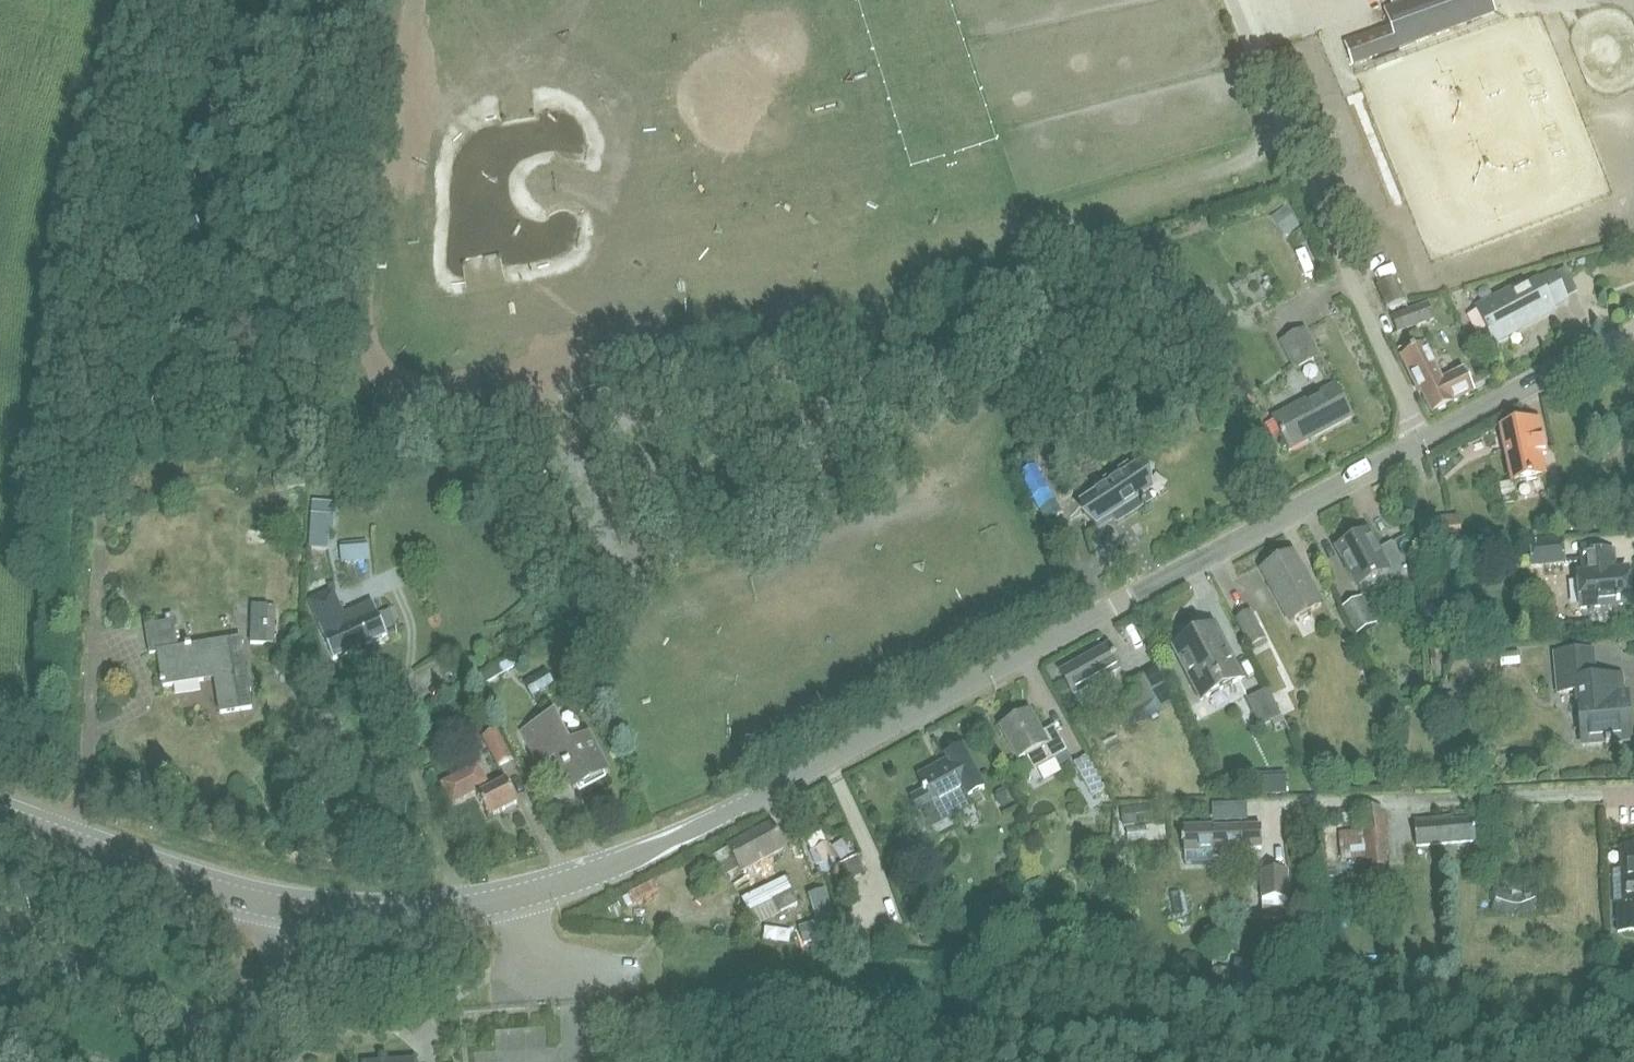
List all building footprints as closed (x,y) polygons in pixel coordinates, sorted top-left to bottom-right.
[(1492,15),(1487,0),(1421,0),(1386,13),(1392,31),(1347,48),(1353,65),(1492,15)] [(1263,205),(1269,223),(1283,218),(1278,201),(1263,205)] [(1475,307),(1485,326),(1495,345),(1554,314),(1552,311),(1567,303),(1552,276),(1516,294),(1513,288),(1475,307)] [(1403,304),(1394,283),(1378,290),(1387,311),(1403,304)] [(1392,318),(1397,335),(1432,323),(1426,306),(1392,318)] [(1305,332),(1286,342),(1278,346),(1292,373),(1319,359),(1305,332)] [(1411,353),(1411,355),(1402,360),(1419,395),(1422,394),(1432,415),(1453,405),(1452,405),(1474,394),(1463,373),(1442,383),(1425,349),(1415,353),(1414,351),(1411,353)] [(1286,435),(1282,438),(1290,452),(1352,419),(1336,388),(1277,419),(1286,435)] [(1501,431),(1512,486),(1545,479),(1540,457),(1547,456),(1540,423),(1501,431)] [(1022,481),(1044,524),(1060,516),(1038,472),(1034,465),(1018,474),(1022,481)] [(1080,505),(1096,529),(1121,512),(1126,520),(1142,509),(1146,510),(1147,506),(1152,503),(1128,466),(1101,484),(1105,489),(1080,505)] [(334,519),(314,517),(311,550),(328,551),(329,533),(333,534),(334,519)] [(1419,524),(1421,546),(1421,549),(1461,545),(1458,520),(1419,524)] [(1338,550),(1348,569),(1360,590),(1383,577),(1385,582),(1406,571),(1390,541),(1375,550),(1367,534),(1338,550)] [(1530,547),(1532,568),(1566,565),(1564,544),(1530,547)] [(369,561),(368,547),(341,550),(342,563),(369,561)] [(1578,577),(1580,610),(1630,606),(1627,572),(1613,573),(1612,564),(1613,563),(1613,555),(1583,557),(1585,576),(1578,577)] [(1263,572),(1273,592),(1280,604),(1284,602),(1295,621),(1321,607),(1294,556),(1263,572)] [(335,593),(311,603),(335,663),(390,640),(375,603),(344,615),(335,593)] [(1342,610),(1357,637),(1376,626),(1361,599),(1342,610)] [(251,642),(267,643),(268,607),(253,606),(251,642)] [(1236,623),(1264,675),(1281,667),(1267,642),(1266,642),(1252,615),(1236,623)] [(252,711),(241,641),(192,649),(191,647),(186,648),(186,650),(178,651),(173,617),(165,618),(167,625),(145,629),(150,657),(158,656),(162,682),(161,683),(161,686),(163,686),(163,689),(204,683),(203,678),(214,676),(221,716),(252,711)] [(1215,629),(1209,632),(1174,650),(1189,678),(1194,675),(1207,699),(1220,692),(1226,702),(1233,704),(1246,697),(1239,683),(1242,681),(1215,629)] [(1061,674),(1072,693),(1073,697),(1121,670),(1109,648),(1061,674)] [(511,659),(498,667),(503,676),(516,668),(511,659)] [(1621,678),(1599,680),(1596,681),(1594,667),(1556,670),(1558,696),(1578,694),(1581,720),(1586,720),(1588,744),(1605,742),(1606,749),(1612,748),(1611,744),(1631,743),(1629,721),(1620,722),(1617,696),(1623,696),(1621,678)] [(1128,715),(1132,722),(1158,707),(1154,700),(1156,699),(1143,678),(1129,686),(1132,692),(1110,705),(1119,720),(1128,715)] [(1273,724),(1283,743),(1293,738),(1268,691),(1247,702),(1261,730),(1273,724)] [(1068,755),(1064,749),(1054,729),(1042,736),(1031,714),(1001,730),(1019,764),(1030,758),(1037,772),(1068,755)] [(556,757),(574,791),(606,774),(588,740),(573,748),(557,718),(525,734),(541,765),(556,757)] [(497,733),(483,740),(499,769),(512,762),(497,733)] [(924,794),(911,801),(919,814),(923,812),(932,827),(969,807),(966,801),(968,800),(984,792),(984,790),(983,790),(963,752),(963,751),(963,750),(947,759),(949,763),(936,770),(919,779),(925,791),(923,793),(924,794)] [(1086,759),(1074,766),(1092,799),(1104,792),(1086,759)] [(453,806),(476,793),(489,819),(518,804),(507,782),(491,791),(478,767),(442,786),(453,806)] [(1363,811),(1364,833),(1365,871),(1384,871),(1382,811),(1363,811)] [(1415,823),(1417,845),(1417,850),(1476,844),(1474,821),(1453,823),(1452,819),(1415,823)] [(1355,821),(1332,822),(1333,845),(1356,845),(1355,821)] [(1260,823),(1212,824),(1212,822),(1183,823),(1183,835),(1181,835),(1181,839),(1183,839),(1184,849),(1212,848),(1212,853),(1243,852),(1243,847),(1261,846),(1260,823)] [(715,857),(725,875),(739,867),(742,872),(785,850),(772,826),(729,848),(729,850),(715,857)] [(819,868),(822,875),(837,868),(827,847),(817,851),(824,866),(819,868)] [(1622,871),(1623,908),(1614,908),(1615,935),(1633,934),(1633,849),(1621,849),(1622,871)] [(1261,906),(1289,906),(1289,873),(1261,873),(1261,906)] [(1528,876),(1491,877),(1492,905),(1529,903),(1528,876)] [(785,879),(742,900),(755,926),(798,906),(785,879)] [(825,891),(809,896),(818,923),(800,929),(805,946),(839,935),(825,891)]
